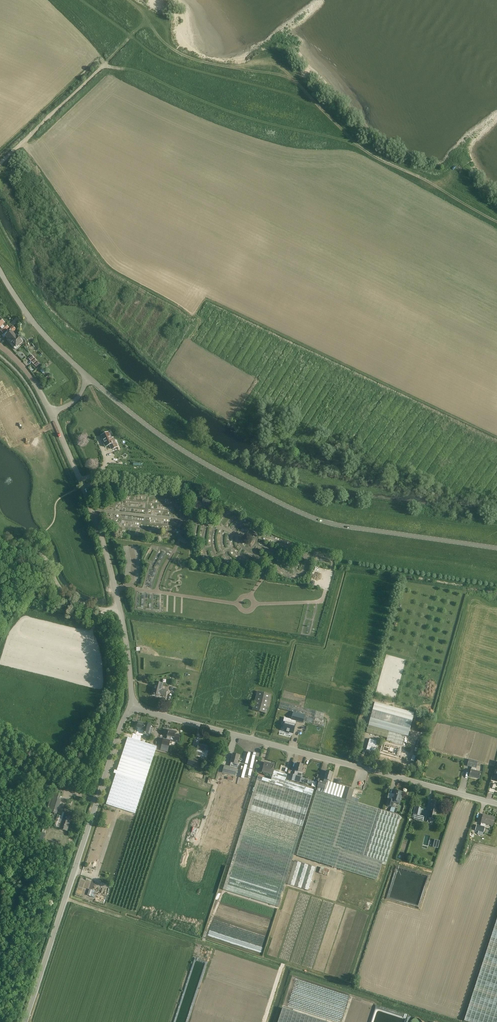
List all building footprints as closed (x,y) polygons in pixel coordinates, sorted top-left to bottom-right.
[(0,319),(0,330),(3,334),(9,328),(6,325),(5,325),(4,324),(5,324),(0,319)] [(12,342),(17,348),(23,342),(16,335),(15,336),(11,331),(5,337),(11,343),(12,342)] [(108,433),(101,436),(104,442),(106,447),(110,445),(112,449),(117,447),(116,445),(113,438),(111,439),(108,433)] [(191,507),(192,515),(199,515),(198,507),(201,507),(204,508),(208,509),(208,506),(210,506),(211,499),(204,498),(203,502),(197,501),(197,500),(190,501),(190,503),(189,503),(189,507),(191,507)] [(160,695),(165,697),(167,691),(161,690),(163,684),(156,682),(154,689),(153,689),(152,694),(160,696),(160,695)] [(271,695),(257,692),(252,710),(266,714),(271,695)] [(280,702),(279,708),(293,712),(305,715),(304,722),(305,722),(324,727),(325,720),(322,720),(324,713),(280,702)] [(375,702),(366,732),(387,738),(386,741),(402,745),(405,736),(408,737),(414,713),(375,702)] [(285,722),(283,730),(287,731),(286,732),(289,733),(289,732),(293,733),(295,725),(296,721),(303,723),(304,722),(305,715),(293,712),(291,720),(287,718),(286,723),(285,722)] [(106,804),(135,814),(157,746),(139,741),(141,735),(140,735),(142,729),(144,730),(143,734),(151,736),(153,728),(150,727),(151,725),(146,724),(146,725),(145,724),(143,723),(143,724),(138,723),(136,728),(137,728),(136,733),(133,733),(131,738),(128,737),(117,771),(115,770),(114,771),(114,773),(116,774),(106,804)] [(160,750),(168,752),(171,739),(174,740),(174,741),(178,743),(180,736),(176,734),(176,732),(169,730),(167,736),(166,739),(163,738),(160,750)] [(378,741),(369,739),(366,750),(375,752),(378,741)] [(388,746),(386,753),(397,756),(399,749),(401,749),(402,745),(386,741),(385,745),(388,746)] [(203,745),(203,746),(198,745),(197,750),(198,751),(197,756),(206,758),(208,751),(205,751),(206,747),(206,746),(203,745)] [(238,756),(239,755),(237,754),(236,755),(233,754),(231,762),(230,766),(224,765),(222,773),(198,846),(187,879),(201,884),(212,851),(226,855),(251,779),(236,774),(238,769),(237,769),(239,764),(237,764),(239,756),(238,756)] [(198,760),(189,757),(186,764),(196,767),(198,760)] [(469,760),(467,766),(471,767),(471,770),(469,776),(479,779),(481,772),(475,771),(476,768),(478,762),(469,760)] [(262,772),(272,775),(273,775),(274,771),(270,770),(272,764),(271,763),(269,763),(268,764),(265,763),(262,772)] [(290,774),(288,780),(294,782),(296,776),(301,777),(300,782),(303,783),(304,777),(301,777),(302,773),(301,773),(303,765),(297,763),(295,771),(294,775),(290,774)] [(273,775),(272,775),(271,780),(258,776),(223,889),(277,906),(314,790),(285,781),(287,775),(274,771),(273,775)] [(296,855),(377,880),(383,862),(386,863),(401,817),(351,801),(354,790),(345,787),(327,781),(328,780),(330,781),(333,773),(326,771),(324,779),(323,782),(319,781),(317,787),(296,855)] [(387,806),(392,807),(394,802),(399,803),(402,792),(394,790),(392,800),(388,799),(387,806)] [(57,814),(61,800),(50,797),(46,810),(57,814)] [(428,818),(434,819),(435,815),(436,815),(438,803),(432,801),(428,818)] [(414,806),(412,814),(419,816),(421,807),(414,806)] [(60,829),(67,831),(72,815),(65,813),(63,819),(60,829)] [(478,835),(482,836),(486,824),(492,826),(494,818),(483,815),(481,823),(480,826),(476,825),(475,830),(479,831),(478,835)] [(473,850),(477,852),(481,841),(477,839),(473,850)] [(308,890),(315,867),(294,861),(287,884),(308,890)] [(329,870),(320,867),(318,873),(327,876),(329,870)] [(97,891),(89,889),(87,895),(94,898),(97,891)] [(463,1021),(496,1021),(496,919),(463,1021)] [(282,1009),(278,1021),(325,1021),(282,1009)]
